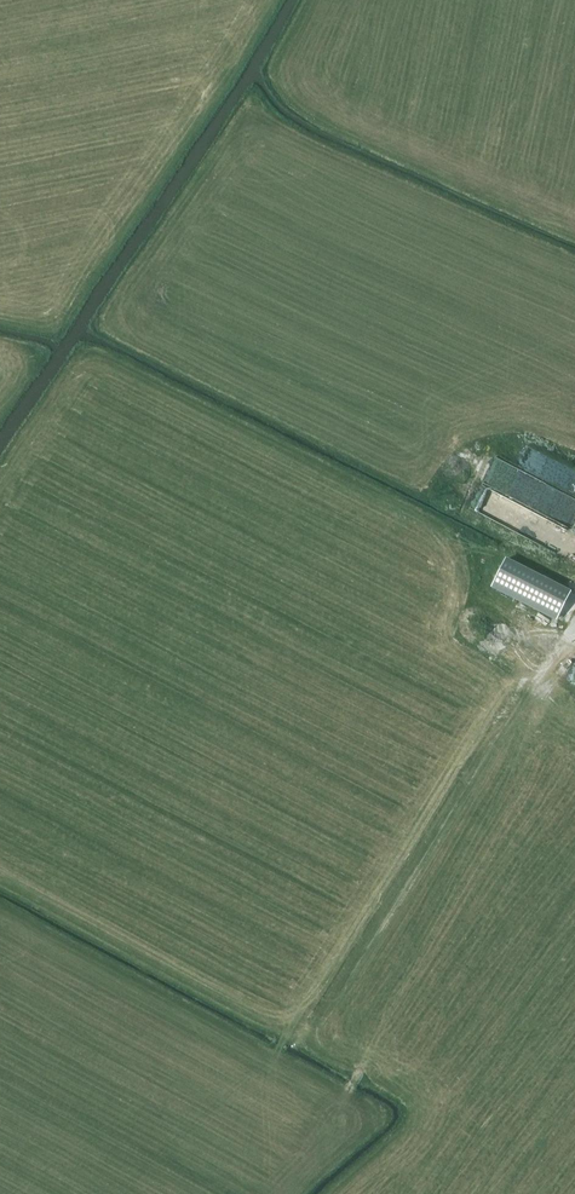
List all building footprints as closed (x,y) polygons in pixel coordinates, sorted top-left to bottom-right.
[(557,618),(570,592),(506,559),(492,585),(557,618)]
